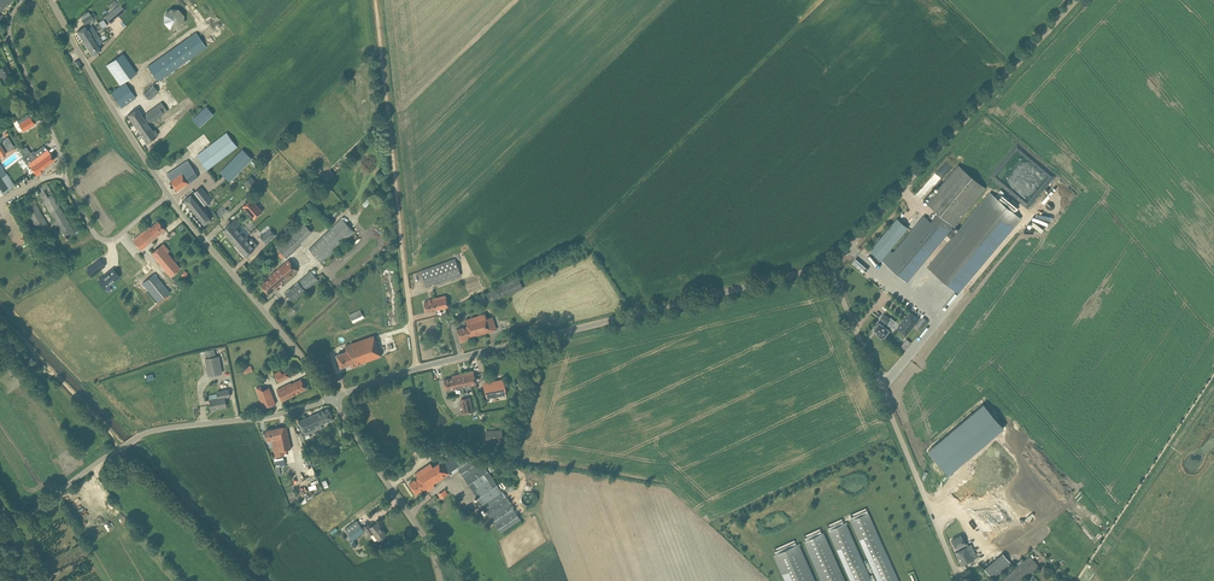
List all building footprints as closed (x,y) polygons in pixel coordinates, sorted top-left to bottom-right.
[(12,0),(0,0),(0,11),(12,0)] [(111,22),(114,19),(118,16),(125,10),(120,4),(106,16),(111,22)] [(179,9),(170,8),(164,14),(164,22),(170,28),(178,29),(184,23),(184,15),(179,9)] [(85,24),(94,18),(91,14),(82,20),(85,24)] [(103,28),(108,25),(105,19),(100,22),(103,28)] [(77,31),(84,42),(93,36),(92,34),(96,31),(92,26),(89,29),(86,25),(77,31)] [(93,36),(84,42),(93,55),(102,49),(95,39),(99,36),(96,31),(92,34),(93,36)] [(196,32),(148,66),(158,81),(206,47),(196,32)] [(123,53),(106,65),(120,85),(137,73),(123,53)] [(83,67),(78,59),(74,62),(78,69),(83,67)] [(0,68),(0,77),(3,83),(8,81),(5,76),(10,74),(6,65),(0,68)] [(125,82),(116,89),(111,93),(121,107),(136,97),(125,82)] [(154,84),(145,93),(151,99),(161,90),(154,84)] [(137,108),(133,111),(128,115),(147,143),(156,136),(148,124),(168,111),(162,103),(146,113),(147,116),(144,118),(137,108)] [(206,106),(192,119),(200,127),(214,114),(206,106)] [(17,120),(19,124),(30,117),(29,114),(17,120)] [(31,117),(19,124),(24,131),(35,124),(31,117)] [(207,169),(237,146),(227,133),(197,156),(207,169)] [(7,142),(11,149),(14,147),(8,137),(4,139),(7,142)] [(21,150),(25,155),(27,154),(30,152),(26,146),(21,150)] [(243,149),(225,168),(221,172),(230,181),(234,176),(252,158),(243,149)] [(30,152),(27,154),(32,161),(28,164),(37,176),(42,172),(40,170),(55,159),(48,150),(41,155),(37,150),(35,152),(34,150),(31,152),(30,152)] [(188,160),(172,171),(167,174),(177,190),(199,177),(188,160)] [(889,258),(885,263),(889,267),(907,281),(946,234),(951,239),(956,233),(951,228),(954,225),(985,188),(958,165),(927,202),(938,212),(931,221),(929,220),(924,216),(894,252),(890,250),(885,255),(889,258)] [(331,169),(324,177),(328,181),(335,174),(331,169)] [(15,185),(9,177),(7,173),(6,173),(5,174),(1,177),(0,176),(0,195),(15,185)] [(258,183),(252,176),(245,183),(251,189),(258,183)] [(73,230),(46,183),(36,189),(55,220),(53,221),(56,227),(58,226),(64,237),(74,231),(76,234),(81,231),(78,227),(73,230)] [(194,213),(211,199),(209,197),(202,187),(202,186),(184,200),(194,213)] [(951,239),(927,267),(959,293),(1021,219),(1012,210),(1014,208),(1002,198),(999,200),(990,192),(956,233),(951,239)] [(368,197),(363,204),(367,207),(372,199),(368,197)] [(254,219),(263,211),(252,198),(243,206),(254,219)] [(212,200),(211,199),(194,213),(204,225),(212,218),(203,207),(212,200)] [(40,234),(50,228),(34,201),(24,206),(40,234)] [(223,205),(216,211),(220,215),(227,209),(223,205)] [(342,218),(338,222),(309,249),(322,262),(354,231),(342,218)] [(881,260),(908,227),(897,218),(870,250),(881,260)] [(236,246),(245,238),(245,237),(238,229),(241,226),(235,219),(232,222),(223,230),(236,246)] [(150,228),(149,226),(133,240),(141,249),(165,229),(158,221),(150,228)] [(302,221),(276,246),(278,249),(277,250),(280,253),(278,255),(282,259),(285,256),(286,256),(301,242),(312,231),(302,221)] [(276,236),(270,229),(261,237),(267,244),(276,236)] [(245,238),(236,246),(246,257),(255,248),(245,238)] [(161,245),(151,253),(171,276),(180,268),(161,245)] [(461,275),(455,258),(421,271),(427,287),(461,275)] [(289,260),(273,273),(268,277),(269,278),(261,285),(269,293),(277,286),(278,286),(297,269),(289,260)] [(91,267),(87,270),(92,276),(96,273),(100,270),(95,263),(91,267)] [(112,269),(99,280),(100,282),(104,286),(108,282),(110,285),(119,277),(112,269)] [(311,271),(291,288),(286,292),(289,296),(285,299),(289,304),(318,280),(311,271)] [(155,273),(142,283),(157,302),(170,292),(155,273)] [(523,288),(520,282),(518,277),(486,294),(491,302),(511,292),(512,293),(523,288)] [(446,295),(438,297),(432,299),(432,300),(424,302),(426,312),(448,306),(446,295)] [(478,298),(482,305),(487,302),(483,295),(478,298)] [(352,320),(363,315),(360,309),(350,314),(352,320)] [(919,319),(910,312),(897,328),(906,335),(919,319)] [(485,313),(465,320),(467,325),(461,327),(462,328),(457,329),(461,342),(466,341),(465,338),(470,336),(471,337),(496,329),(492,316),(487,318),(485,313)] [(879,322),(874,329),(878,332),(877,333),(881,337),(882,336),(883,337),(892,326),(887,322),(890,319),(884,314),(881,318),(882,319),(879,323),(879,322)] [(337,354),(341,367),(350,363),(351,366),(381,356),(374,335),(345,345),(347,351),(337,354)] [(905,351),(912,342),(908,338),(901,347),(905,351)] [(208,358),(205,358),(208,376),(223,374),(219,356),(216,356),(214,349),(206,351),(208,358)] [(243,368),(245,374),(254,371),(252,365),(243,368)] [(281,371),(275,373),(279,382),(289,377),(286,371),(282,374),(281,371)] [(474,371),(460,374),(463,387),(476,384),(475,377),(474,371)] [(452,378),(444,380),(446,390),(463,387),(460,374),(452,376),(452,378)] [(291,383),(286,385),(277,390),(282,401),(306,389),(301,379),(292,384),(291,383)] [(504,381),(484,385),(487,398),(506,394),(504,381)] [(276,404),(269,387),(263,389),(261,386),(256,388),(263,409),(276,404)] [(225,397),(230,396),(229,389),(217,392),(218,398),(210,400),(212,408),(219,407),(219,408),(227,406),(225,397)] [(470,397),(460,399),(464,413),(474,411),(470,397)] [(983,404),(928,450),(948,474),(1004,428),(983,404)] [(299,421),(301,426),(305,436),(323,428),(321,424),(333,419),(328,409),(299,421)] [(273,447),(275,457),(284,455),(283,450),(291,448),(287,426),(266,430),(266,434),(264,435),(265,441),(272,439),(273,447)] [(502,430),(487,431),(488,445),(503,444),(502,440),(503,440),(502,430)] [(410,442),(411,449),(419,447),(417,440),(410,442)] [(978,470),(949,492),(965,512),(1017,472),(996,445),(972,463),(978,470)] [(418,477),(409,483),(416,493),(424,488),(424,489),(426,488),(432,484),(449,473),(451,475),(459,470),(501,533),(521,520),(484,463),(477,468),(472,461),(469,463),(461,468),(456,461),(453,456),(443,463),(442,461),(433,466),(431,463),(415,473),(418,477)] [(442,499),(449,495),(445,490),(438,494),(442,499)] [(985,540),(1000,526),(982,506),(970,517),(982,530),(979,532),(985,540)] [(851,520),(868,559),(878,580),(899,580),(885,551),(868,512),(852,519),(851,520)] [(371,527),(368,524),(364,527),(370,535),(373,533),(378,540),(386,534),(380,527),(381,527),(377,522),(371,527)] [(829,530),(846,569),(851,580),(871,580),(862,561),(845,522),(844,523),(829,530)] [(353,540),(365,531),(359,524),(348,532),(353,540)] [(823,532),(804,541),(822,580),(845,580),(823,532)] [(966,546),(961,535),(951,540),(955,548),(956,548),(957,551),(955,552),(961,565),(977,557),(971,544),(966,546)] [(774,555),(785,580),(815,580),(799,543),(774,555)] [(1010,563),(1002,553),(984,568),(992,578),(1010,563)] [(1001,580),(1025,580),(1040,567),(1030,556),(1001,580)]
